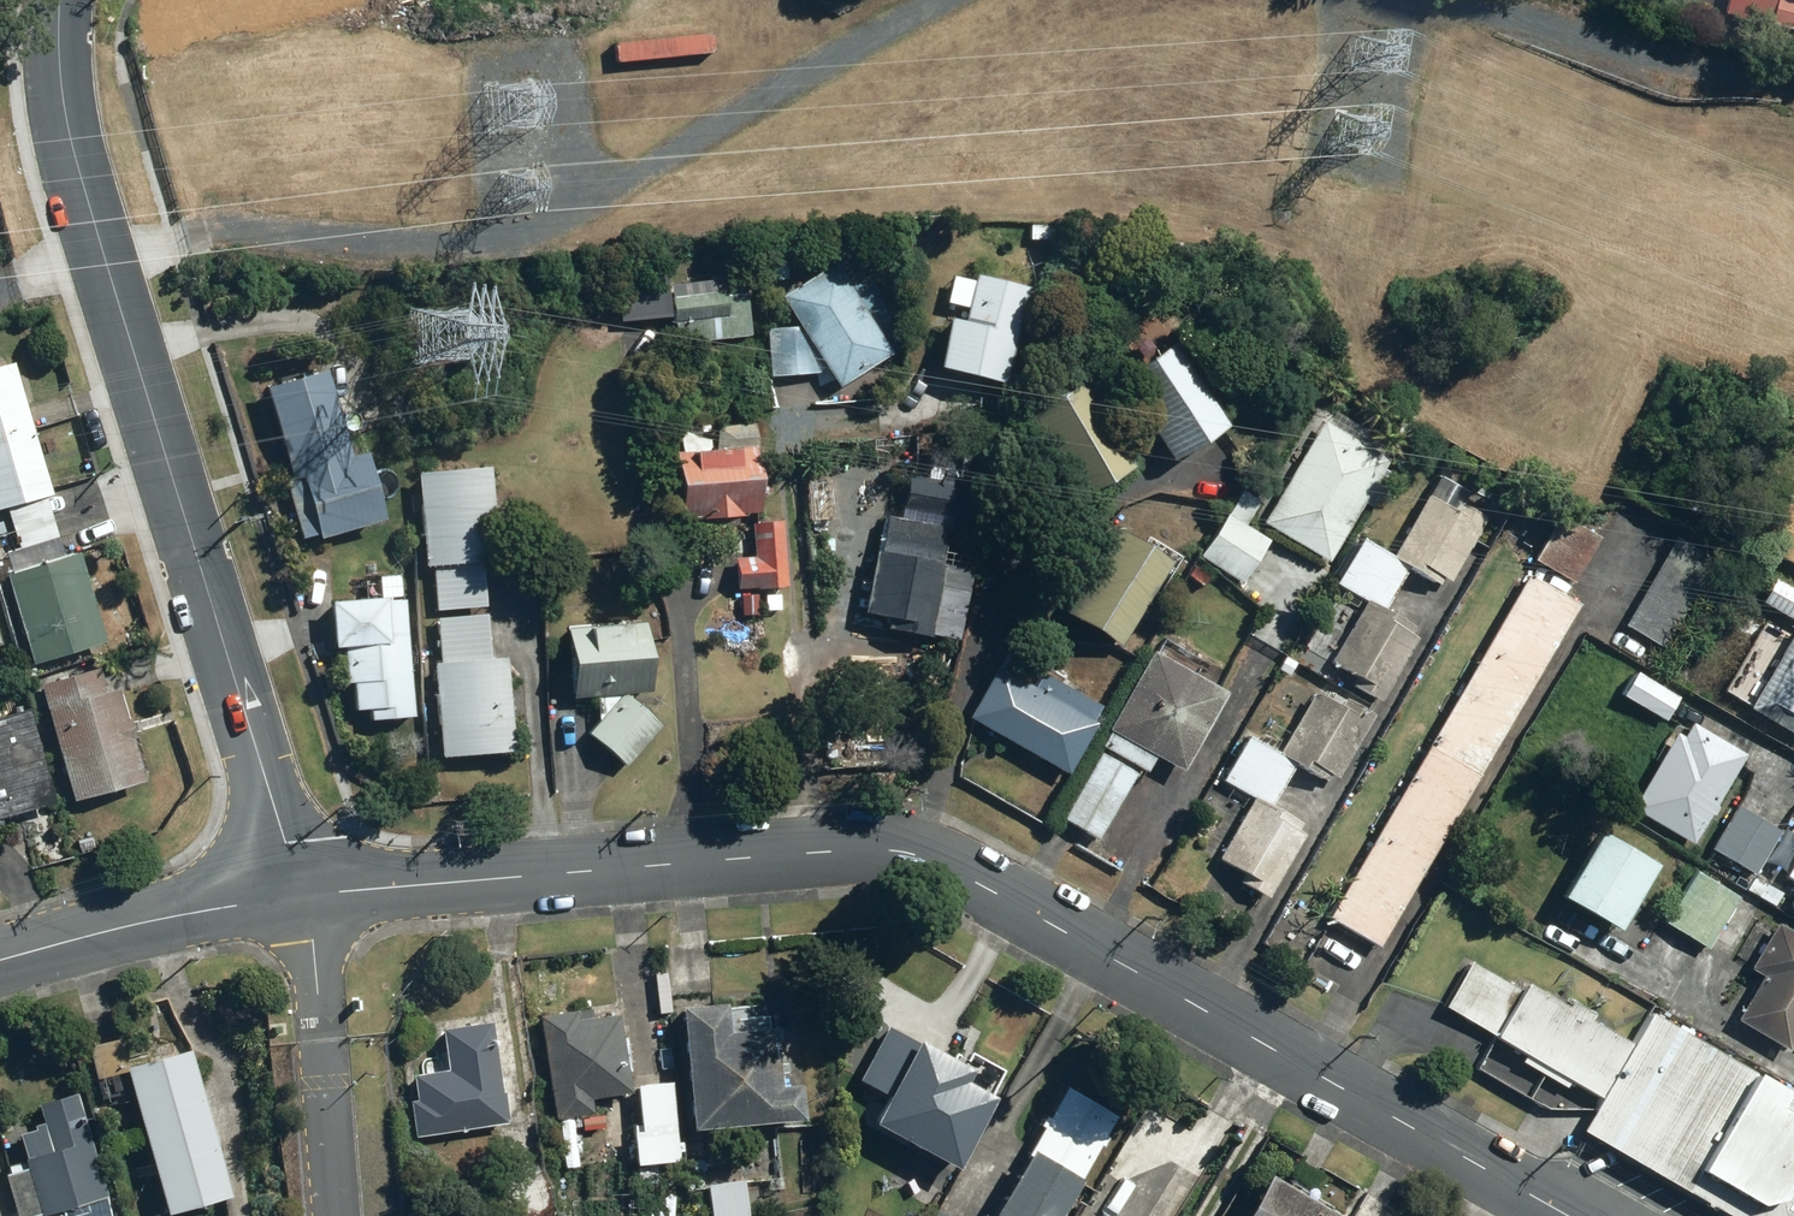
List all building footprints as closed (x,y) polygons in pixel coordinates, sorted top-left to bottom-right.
[(1725,14),(1793,31),(1793,0),(1729,0),(1725,14)] [(833,264),(778,297),(833,387),(887,354),(833,264)] [(1024,287),(972,275),(962,319),(946,316),(934,369),(1002,384),(1024,287)] [(739,279),(665,283),(668,341),(743,336),(739,279)] [(789,328),(761,329),(764,375),(815,373),(789,328)] [(1223,421),(1174,339),(1115,374),(1165,456),(1223,421)] [(22,545),(9,549),(40,657),(113,636),(88,546),(68,551),(63,534),(52,492),(56,491),(19,358),(0,363),(0,507),(10,504),(22,545)] [(324,372),(261,389),(301,539),(381,518),(364,453),(347,457),(324,372)] [(1129,463),(1081,381),(1020,417),(1069,499),(1129,463)] [(1383,457),(1318,419),(1258,522),(1323,560),(1383,457)] [(754,445),(671,450),(673,485),(756,480),(754,445)] [(484,464),(414,470),(423,567),(432,566),(436,609),(485,605),(481,561),(492,560),(484,464)] [(1264,544),(1239,527),(1256,501),(1237,488),(1192,557),(1211,569),(1236,586),(1264,544)] [(1422,494),(1388,556),(1445,587),(1479,525),(1422,494)] [(1569,589),(1604,524),(1563,501),(1527,566),(1569,589)] [(763,553),(730,556),(733,591),(784,587),(778,518),(761,519),(763,553)] [(924,531),(890,523),(873,594),(907,602),(924,531)] [(1111,530),(1063,614),(1120,646),(1168,562),(1111,530)] [(1715,556),(1676,533),(1621,628),(1660,651),(1715,556)] [(1375,952),(1573,602),(1522,573),(1324,923),(1375,952)] [(1766,582),(1754,603),(1793,626),(1793,598),(1766,582)] [(401,597),(327,601),(330,644),(345,643),(349,716),(408,713),(401,597)] [(1359,600),(1331,651),(1390,683),(1417,633),(1359,600)] [(438,662),(430,662),(438,754),(507,748),(498,656),(488,657),(484,614),(434,618),(438,662)] [(644,621),(564,625),(567,687),(647,682),(644,621)] [(1788,630),(1741,712),(1793,742),(1793,633),(1788,630)] [(1147,649),(1106,726),(1181,766),(1223,688),(1147,649)] [(49,695),(0,710),(0,816),(79,792),(81,798),(152,777),(124,686),(115,689),(104,650),(41,669),(49,695)] [(1001,653),(966,717),(1065,769),(1099,706),(1001,653)] [(1677,687),(1630,662),(1612,698),(1659,723),(1677,687)] [(1366,717),(1313,686),(1274,754),(1327,785),(1366,717)] [(585,732),(624,764),(660,721),(620,689),(585,732)] [(1630,806),(1637,810),(1633,817),(1689,848),(1739,758),(1683,727),(1675,742),(1667,738),(1630,806)] [(1098,750),(1061,816),(1096,835),(1133,769),(1098,750)] [(1300,827),(1250,796),(1210,859),(1261,890),(1300,827)] [(1776,833),(1723,803),(1700,845),(1753,874),(1776,833)] [(1645,874),(1625,862),(1632,852),(1595,829),(1586,844),(1549,905),(1605,939),(1645,874)] [(1778,881),(1792,889),(1780,910),(1793,918),(1793,854),(1778,881)] [(1704,952),(1709,942),(1730,954),(1751,916),(1731,904),(1734,899),(1685,872),(1655,925),(1704,952)] [(1766,927),(1744,965),(1756,972),(1729,1018),(1781,1048),(1793,1026),(1793,943),(1766,927)] [(1467,958),(1439,1009),(1598,1097),(1579,1132),(1680,1187),(1693,1164),(1757,1199),(1770,1207),(1793,1164),(1793,1116),(1774,1105),(1783,1089),(1643,1013),(1625,1045),(1467,958)] [(740,1026),(738,998),(691,1001),(698,1126),(782,1121),(776,1024),(740,1026)] [(601,1108),(598,1094),(638,1088),(626,1007),(586,1013),(585,1006),(544,1012),(560,1114),(601,1108)] [(449,1025),(455,1063),(420,1069),(425,1096),(413,1098),(419,1133),(471,1125),(514,1118),(498,1017),(449,1025)] [(105,1102),(142,1090),(179,1208),(243,1187),(196,1042),(141,1060),(132,1031),(87,1046),(105,1102)] [(993,1100),(961,1084),(970,1068),(919,1042),(878,1121),(917,1141),(960,1163),(993,1100)] [(649,1082),(651,1122),(637,1123),(639,1158),(665,1157),(690,1155),(687,1081),(649,1082)] [(48,1123),(24,1130),(34,1165),(9,1172),(22,1215),(123,1215),(114,1183),(85,1085),(41,1098),(48,1123)] [(1117,1117),(1065,1088),(993,1215),(1061,1215),(1117,1117)] [(1278,1163),(1247,1215),(1366,1215),(1278,1163)] [(713,1176),(714,1215),(753,1215),(752,1175),(713,1176)] [(942,1207),(936,1215),(958,1215),(942,1207)]
